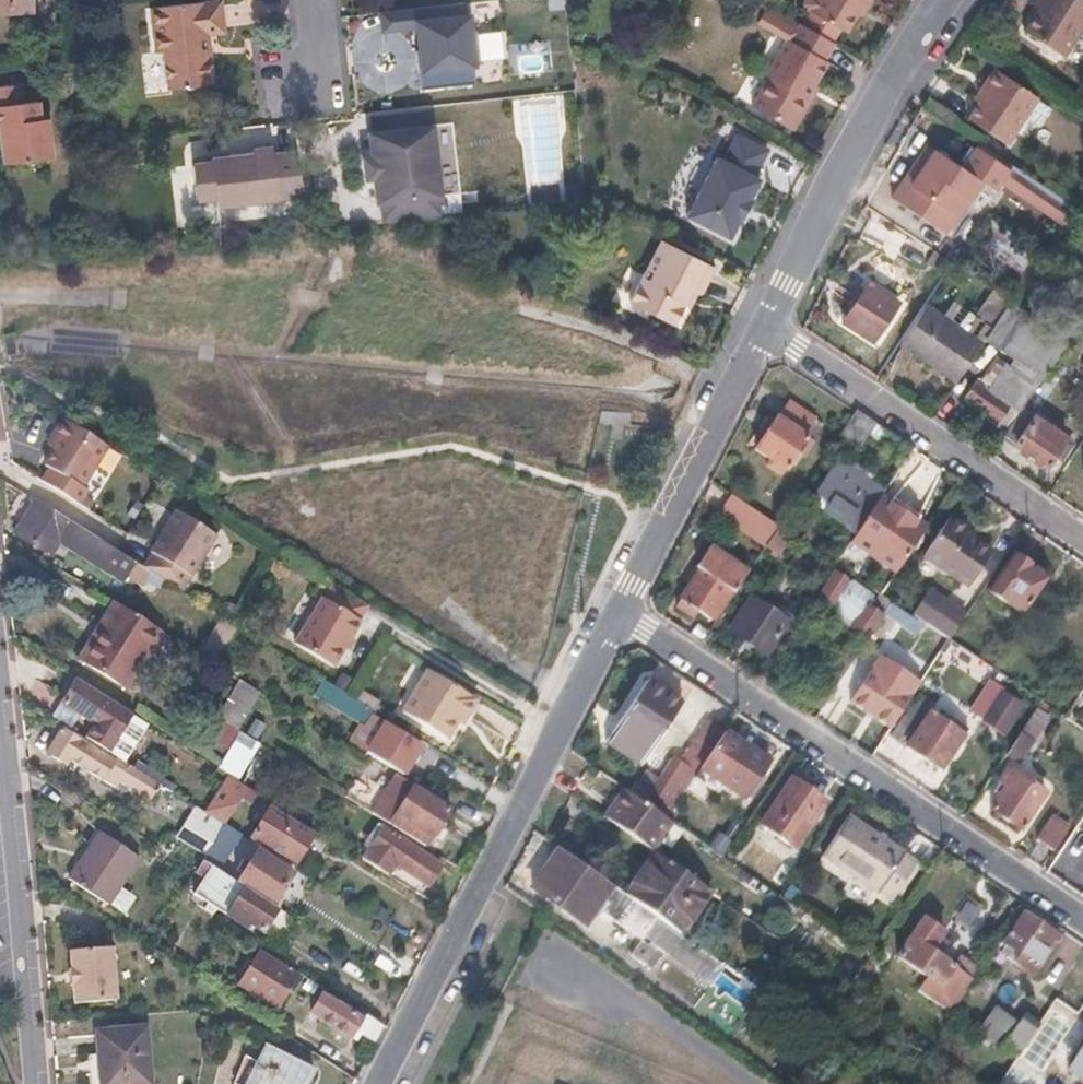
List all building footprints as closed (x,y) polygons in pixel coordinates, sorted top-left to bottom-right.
[(15,3),(15,12),(36,12),(36,0),(0,0),(0,3),(15,3)] [(154,7),(158,53),(166,53),(170,88),(216,84),(211,33),(226,32),(223,0),(221,0),(154,7)] [(807,1),(809,8),(849,31),(859,14),(867,1),(873,5),(875,0),(808,0),(807,1)] [(1039,8),(1025,29),(1064,55),(1082,27),(1082,0),(1044,0),(1039,8)] [(1033,4),(1039,8),(1044,0),(1035,0),(1033,4)] [(873,5),(867,1),(859,14),(865,17),(873,5)] [(463,2),(383,12),(383,30),(418,27),(421,51),(416,52),(420,90),(476,83),(474,65),(481,64),(477,32),(470,32),(468,17),(465,17),(463,2)] [(0,3),(0,12),(15,12),(15,3),(0,3)] [(766,73),(770,76),(758,96),(770,104),(765,112),(789,126),(814,82),(827,61),(823,59),(833,41),(802,23),(791,40),(787,38),(766,73)] [(989,81),(977,100),(967,115),(1006,140),(1036,94),(992,65),(983,78),(989,81)] [(989,81),(983,78),(971,96),(977,100),(989,81)] [(819,85),(814,82),(789,126),(794,129),(819,85)] [(4,129),(5,145),(8,168),(55,163),(50,124),(42,124),(40,105),(25,107),(23,88),(0,91),(0,129),(4,129)] [(770,104),(758,96),(753,105),(765,112),(770,104)] [(433,125),(432,104),(376,112),(378,132),(372,132),(381,203),(386,202),(388,220),(445,213),(442,195),(446,194),(439,124),(433,125)] [(735,133),(721,160),(756,177),(770,150),(735,133)] [(916,161),(914,164),(966,199),(980,178),(994,188),(1001,178),(1033,199),(1044,183),(980,140),(963,165),(935,147),(922,165),(916,161)] [(935,147),(928,143),(916,161),(922,165),(935,147)] [(214,164),(194,166),(197,195),(216,193),(217,201),(278,194),(273,147),(256,148),(257,154),(235,156),(213,159),(214,164)] [(256,148),(235,150),(235,156),(257,154),(256,148)] [(719,158),(688,218),(731,240),(739,225),(741,226),(754,201),(752,200),(762,181),(756,177),(721,160),(719,158)] [(914,164),(892,197),(944,232),(966,199),(914,164)] [(1058,193),(1044,183),(1033,199),(1048,210),(1058,193)] [(719,269),(664,239),(631,302),(675,326),(687,304),(695,289),(701,291),(706,294),(719,269)] [(905,287),(875,267),(850,306),(880,325),(889,311),(898,316),(904,306),(896,300),(905,287)] [(981,291),(972,285),(962,299),(971,305),(981,291)] [(701,291),(695,289),(687,304),(693,306),(701,291)] [(962,299),(959,302),(968,309),(971,305),(962,299)] [(1065,339),(1009,302),(987,335),(1043,372),(1065,339)] [(981,344),(925,306),(899,345),(956,381),(981,344)] [(1012,371),(1007,367),(990,392),(973,381),(964,395),(992,414),(1001,398),(1010,405),(1018,410),(1021,406),(1042,375),(1019,360),(1012,371)] [(1010,405),(1001,398),(992,414),(1000,420),(1010,405)] [(770,433),(766,431),(757,444),(761,446),(758,452),(773,462),(769,469),(782,477),(786,470),(789,472),(805,447),(810,450),(822,431),(818,428),(822,423),(792,404),(782,419),(780,417),(770,433)] [(1021,406),(1018,410),(1003,433),(1047,462),(1064,435),(1021,406)] [(885,429),(855,410),(839,434),(858,446),(868,431),(879,438),(885,429)] [(60,445),(56,451),(46,468),(85,491),(111,449),(66,421),(53,441),(60,445)] [(60,445),(53,441),(50,447),(56,451),(60,445)] [(839,461),(819,494),(832,502),(826,512),(858,532),(884,491),(884,490),(863,477),(867,471),(854,462),(850,468),(839,461)] [(884,491),(858,532),(853,540),(899,571),(931,522),(884,491)] [(732,498),(722,514),(762,541),(772,526),(732,498)] [(34,499),(13,533),(47,554),(55,540),(123,582),(127,576),(142,585),(150,571),(148,569),(119,551),(34,499)] [(166,535),(155,552),(157,554),(148,569),(150,571),(185,593),(219,537),(180,513),(171,528),(173,529),(169,537),(166,535)] [(975,540),(956,528),(944,547),(974,566),(981,556),(970,548),(975,540)] [(788,539),(777,532),(768,545),(774,549),(771,554),(776,558),(788,539)] [(975,540),(970,548),(981,556),(974,566),(979,569),(993,548),(981,540),(979,543),(975,540)] [(710,546),(696,566),(701,569),(729,589),(735,593),(749,573),(710,546)] [(1033,566),(1014,554),(989,591),(1022,612),(1041,584),(1027,575),(1033,566)] [(1033,566),(1027,575),(1041,584),(1047,575),(1033,566)] [(729,589),(701,569),(678,605),(694,616),(699,609),(711,617),(729,589)] [(836,573),(817,603),(830,612),(824,621),(846,636),(853,627),(866,636),(880,615),(872,610),(867,606),(873,597),(836,573)] [(324,604),(322,603),(296,646),(336,670),(362,628),(360,626),(370,610),(334,588),(324,604)] [(966,615),(931,592),(915,616),(922,620),(950,639),(966,615)] [(895,602),(882,593),(872,610),(880,615),(884,618),(887,612),(895,602)] [(125,689),(164,630),(114,597),(75,656),(125,689)] [(761,605),(751,598),(730,630),(761,652),(787,613),(765,598),(761,605)] [(915,616),(895,602),(887,612),(902,622),(904,619),(917,627),(922,620),(915,616)] [(239,626),(221,615),(197,653),(216,665),(240,627),(239,626)] [(998,674),(983,664),(975,676),(989,686),(998,674)] [(250,686),(238,678),(215,716),(227,724),(250,686)] [(478,708),(429,678),(406,715),(450,742),(459,727),(464,720),(469,723),(478,708)] [(904,710),(859,679),(839,708),(885,738),(904,710)] [(680,704),(647,681),(606,743),(639,765),(680,704)] [(72,682),(59,704),(94,725),(85,739),(108,753),(130,717),(72,682)] [(331,684),(325,695),(349,710),(346,714),(360,723),(370,707),(356,699),(331,684)] [(935,705),(921,695),(893,738),(942,770),(969,730),(946,714),(942,721),(930,713),(935,705)] [(1053,717),(1039,709),(1018,740),(1031,749),(1053,717)] [(469,723),(464,720),(459,727),(464,731),(469,723)] [(420,744),(383,721),(365,751),(402,773),(420,744)] [(685,762),(677,757),(649,800),(670,814),(698,769),(725,730),(712,721),(685,762)] [(238,730),(229,725),(221,739),(229,744),(238,730)] [(248,736),(238,730),(229,744),(217,764),(227,770),(248,736)] [(768,760),(725,730),(698,769),(743,798),(745,796),(749,799),(762,780),(757,776),(768,760)] [(67,767),(70,761),(118,789),(119,787),(126,791),(128,787),(150,800),(160,785),(108,753),(85,739),(78,734),(74,741),(59,731),(46,753),(67,767)] [(1031,749),(1018,740),(1008,755),(1021,764),(1031,749)] [(996,787),(1003,792),(992,809),(1022,829),(1046,792),(1010,767),(996,787)] [(257,792),(228,773),(204,812),(223,824),(241,796),(251,802),(257,792)] [(412,786),(394,775),(372,812),(425,845),(449,807),(413,785),(412,786)] [(827,801),(792,778),(762,824),(795,846),(827,801)] [(624,786),(604,814),(652,847),(654,848),(674,820),(668,816),(624,786)] [(269,808),(267,806),(248,836),(264,846),(273,831),(260,823),(269,808)] [(260,823),(273,831),(264,846),(281,856),(290,842),(300,848),(309,832),(269,808),(260,823)] [(204,812),(199,809),(180,838),(206,855),(225,825),(223,824),(204,812)] [(918,860),(848,814),(823,854),(892,899),(918,860)] [(1066,834),(1044,820),(1033,836),(1056,850),(1066,834)] [(240,834),(225,825),(206,855),(204,860),(218,869),(240,834)] [(380,842),(374,838),(362,857),(389,874),(395,864),(428,884),(441,863),(388,830),(380,842)] [(138,858),(99,833),(68,880),(109,906),(138,858)] [(300,848),(290,842),(281,856),(291,862),(300,848)] [(654,848),(652,847),(622,892),(685,936),(700,915),(694,910),(709,887),(654,848)] [(795,869),(763,847),(747,870),(780,892),(795,869)] [(560,849),(532,890),(586,928),(597,912),(642,944),(631,959),(652,974),(663,959),(710,981),(722,962),(685,936),(622,892),(560,849)] [(294,872),(258,850),(238,882),(274,904),(294,872)] [(204,877),(193,895),(244,928),(247,923),(284,946),(300,921),(274,904),(238,882),(218,869),(204,860),(196,872),(204,877)] [(807,886),(793,876),(785,887),(799,896),(807,886)] [(1025,912),(1005,941),(1021,952),(1015,961),(1033,973),(1059,935),(1025,912)] [(921,917),(896,955),(936,982),(934,986),(958,1002),(981,967),(964,956),(956,967),(939,955),(942,950),(932,943),(940,930),(921,917)] [(70,985),(74,985),(76,1001),(116,998),(111,945),(71,949),(72,965),(69,965),(70,985)] [(295,977),(257,953),(237,986),(276,1008),(295,977)] [(322,997),(313,1012),(352,1037),(357,1030),(362,1021),(322,997)] [(962,1001),(954,1014),(971,1027),(980,1013),(962,1001)] [(1020,1020),(994,1005),(977,1031),(1016,1058),(1037,1027),(1022,1017),(1020,1020)] [(365,1015),(362,1021),(357,1030),(374,1040),(382,1025),(365,1015)] [(97,1032),(101,1083),(151,1083),(146,1028),(97,1032)] [(266,1047),(247,1083),(304,1083),(311,1068),(266,1047)] [(1069,1070),(1082,1079),(1082,1062),(1077,1058),(1069,1070)]
